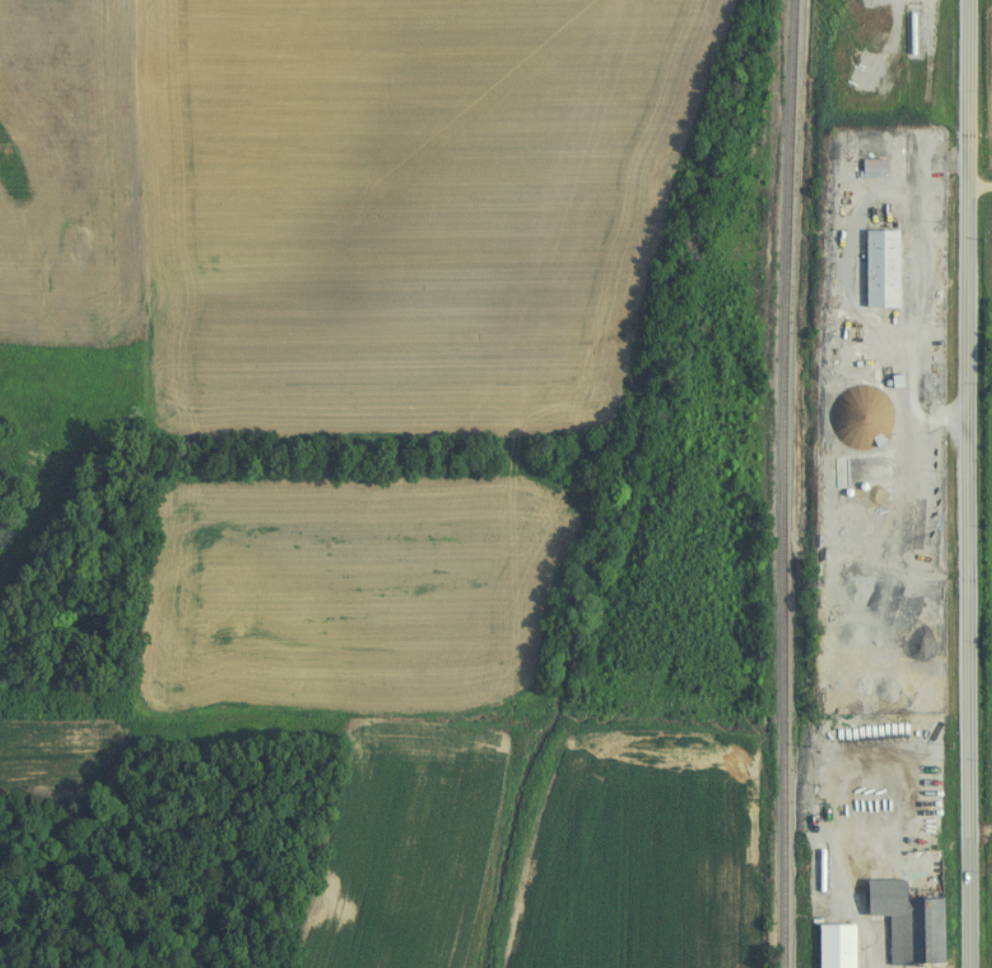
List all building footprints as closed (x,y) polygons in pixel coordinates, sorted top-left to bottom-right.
[(880,158),(854,158),(854,178),(880,178),(880,158)] [(858,307),(893,307),(893,228),(858,228),(858,307)] [(837,390),(835,443),(886,445),(889,392),(837,390)] [(883,964),(938,964),(938,898),(898,898),(898,879),(856,880),(857,915),(882,915),(883,964)] [(810,967),(848,967),(848,924),(810,924),(810,967)]
